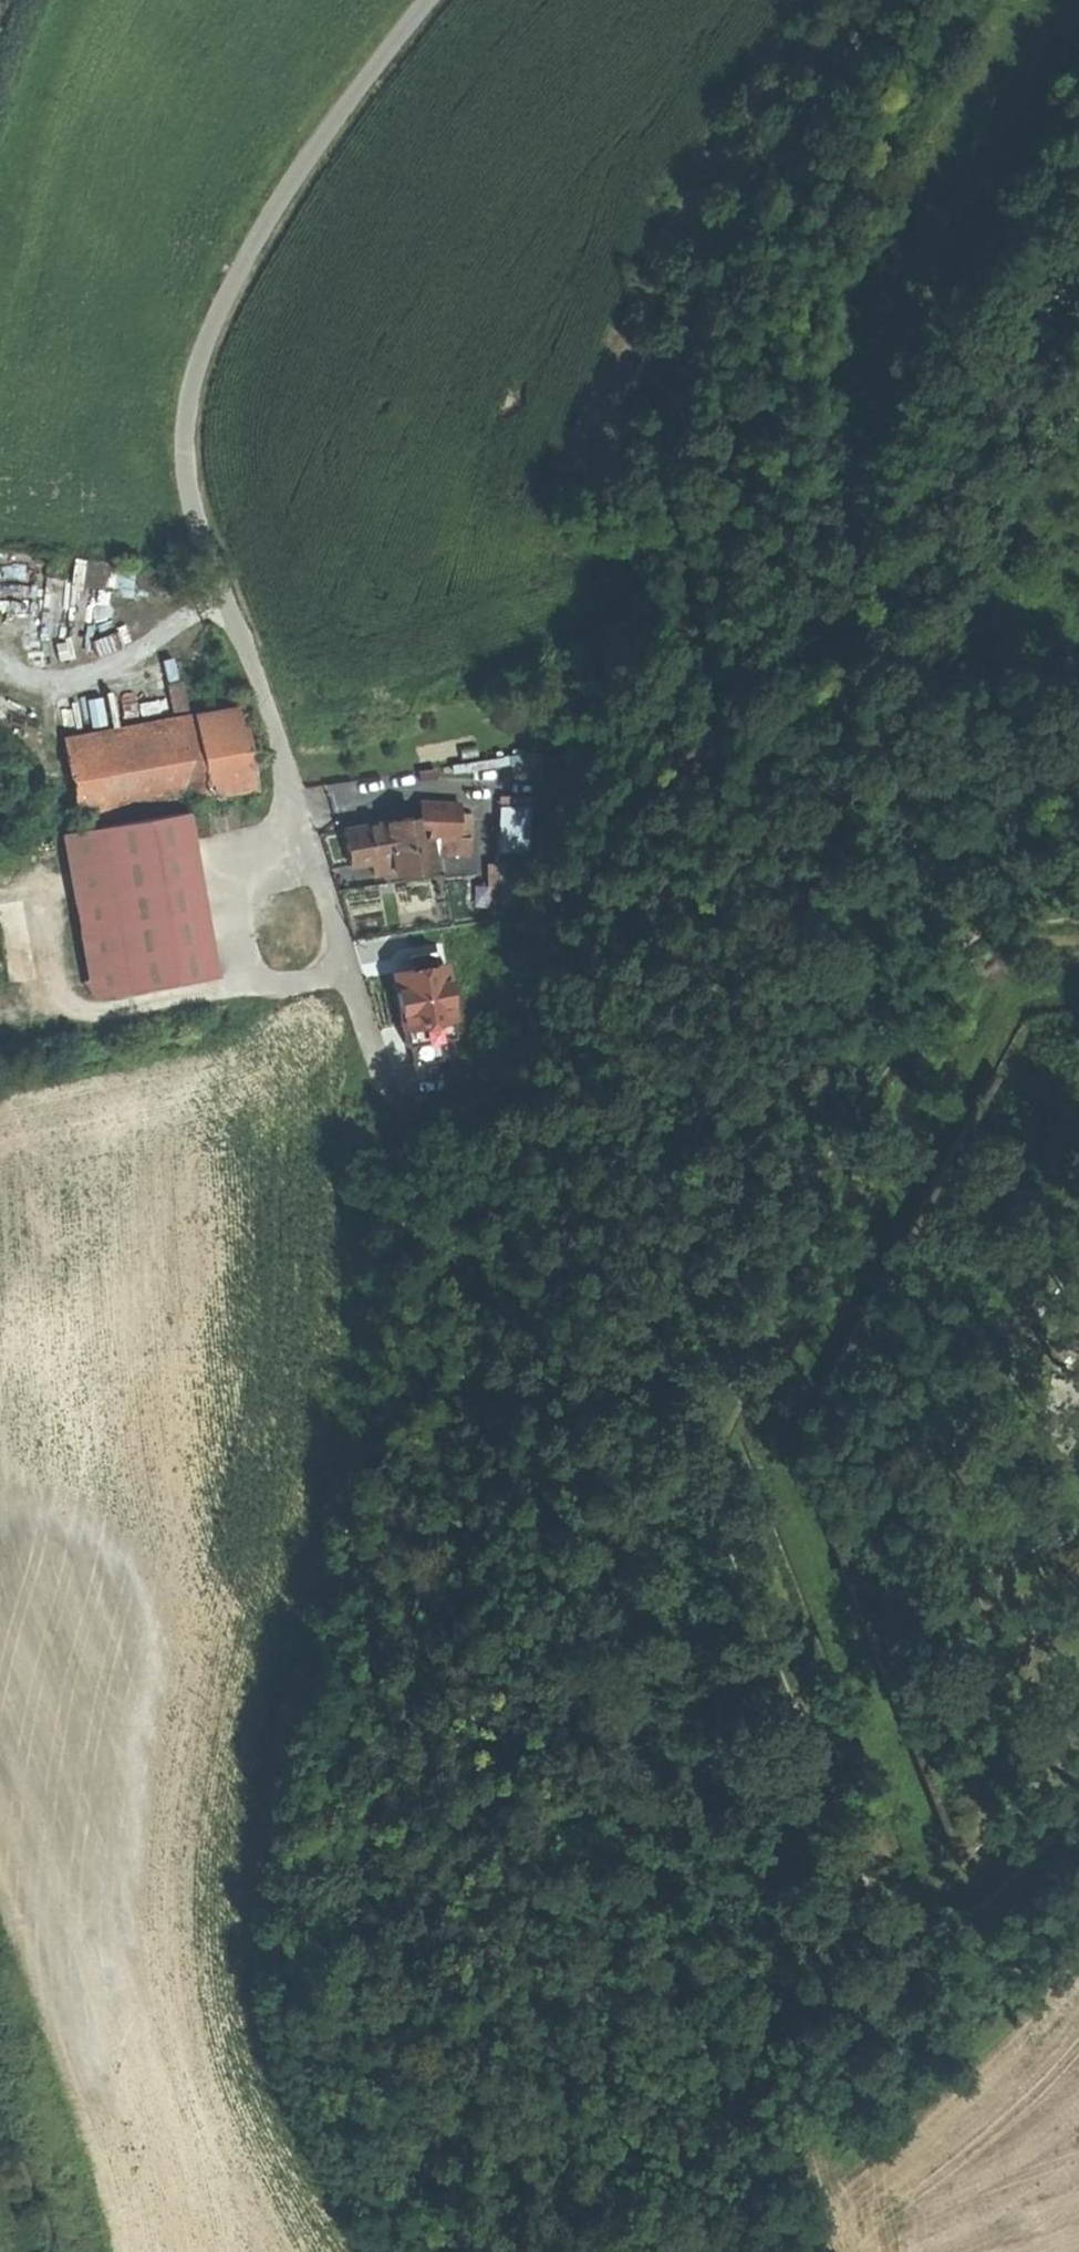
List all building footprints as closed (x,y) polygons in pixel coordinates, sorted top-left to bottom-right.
[(243,706),(198,713),(211,791),(256,783),(243,706)] [(82,814),(211,791),(198,713),(68,736),(82,814)] [(422,799),(422,813),(421,833),(429,833),(460,834),(460,812),(461,800),(422,799)] [(502,804),(503,849),(535,848),(533,803),(502,804)] [(189,806),(101,821),(129,986),(217,970),(189,806)] [(480,812),(460,812),(460,834),(479,835),(480,812)] [(422,813),(390,818),(397,853),(400,869),(435,864),(429,833),(421,833),(422,813)] [(353,861),(397,853),(390,818),(347,826),(350,841),(353,861)] [(94,992),(129,986),(101,821),(66,827),(94,992)] [(401,997),(405,1021),(454,1012),(445,962),(396,970),(401,997)] [(463,1011),(454,1012),(405,1021),(409,1042),(467,1032),(463,1011)]
